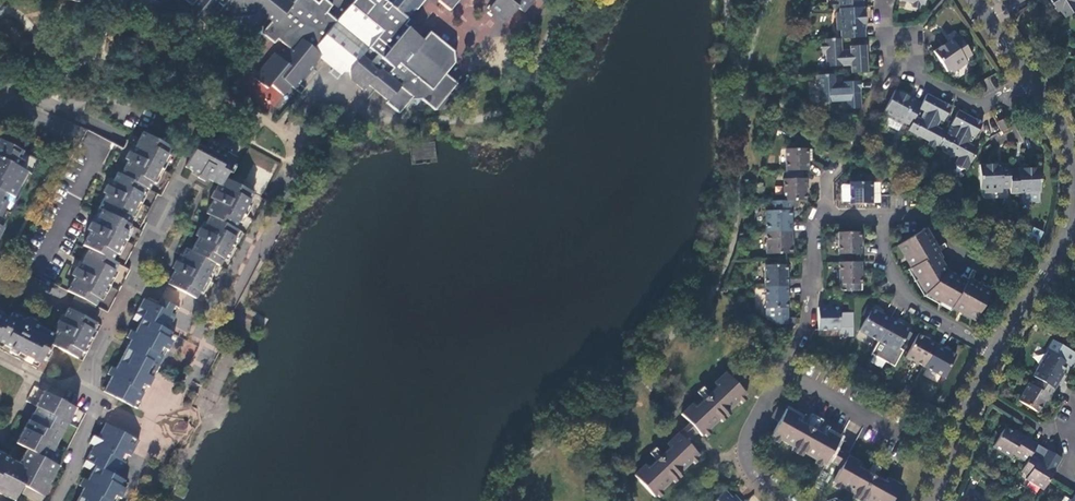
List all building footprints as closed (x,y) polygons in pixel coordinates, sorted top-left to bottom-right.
[(375,90),(388,100),(386,102),(399,113),(402,110),(411,100),(422,99),(424,102),(435,110),(446,109),(462,90),(445,75),(455,63),(455,53),(430,33),(424,41),(405,25),(409,21),(407,19),(415,9),(417,10),(425,0),(349,0),(345,4),(349,8),(337,21),(327,13),(332,6),(325,0),(323,0),(321,2),(318,0),(315,0),(314,0),(185,0),(192,5),(195,21),(201,20),(205,23),(220,5),(224,7),(226,5),(232,10),(254,8),(259,12),(272,22),(263,33),(275,43),(279,39),(289,47),(280,57),(275,54),(257,75),(258,80),(260,82),(268,89),(271,86),(284,96),(292,87),(295,90),(317,64),(315,63),(319,58),(332,69),(330,72),(338,78),(342,73),(350,72),(351,76),(356,81),(354,84),(363,91),(369,85),(375,90)] [(439,2),(451,10),(460,0),(439,0),(439,2)] [(489,10),(506,23),(519,8),(524,13),(535,0),(498,0),(489,10)] [(839,1),(839,8),(858,7),(857,0),(839,0),(839,1)] [(1058,13),(1061,11),(1065,18),(1074,12),(1074,0),(1050,0),(1058,13)] [(255,16),(259,12),(254,8),(232,10),(226,5),(224,7),(218,14),(225,19),(255,16)] [(858,7),(839,8),(840,13),(841,31),(841,39),(860,37),(859,25),(865,25),(863,7),(858,7)] [(958,35),(948,42),(951,46),(961,40),(958,35)] [(841,39),(824,40),(825,44),(825,52),(826,67),(850,66),(851,74),(868,73),(865,45),(849,46),(850,50),(841,51),(841,39)] [(951,46),(948,42),(933,52),(946,72),(950,70),(965,59),(972,55),(961,40),(951,46)] [(250,66),(258,58),(251,52),(244,61),(250,66)] [(965,59),(950,70),(953,74),(968,63),(965,59)] [(844,110),(860,109),(859,81),(843,82),(843,86),(835,86),(834,75),(819,76),(819,79),(819,88),(820,103),(844,102),(844,110)] [(300,85),(295,90),(301,94),(305,89),(300,85)] [(912,98),(895,90),(884,112),(887,114),(883,122),(899,130),(904,122),(910,126),(920,108),(909,103),(912,98)] [(920,108),(910,126),(908,130),(929,141),(936,145),(939,146),(947,132),(937,126),(940,120),(943,122),(951,107),(926,94),(922,103),(920,108)] [(922,103),(912,98),(909,103),(920,108),(922,103)] [(947,132),(939,146),(958,156),(961,158),(968,161),(971,163),(978,148),(968,143),(971,137),(974,138),(983,123),(958,111),(947,132)] [(997,123),(1002,131),(1010,126),(1006,118),(997,123)] [(143,132),(139,139),(132,153),(129,151),(125,160),(127,161),(121,173),(118,172),(110,186),(107,185),(102,193),(105,195),(98,208),(102,210),(94,224),(92,223),(87,231),(90,232),(83,246),(89,250),(78,269),(76,267),(71,276),(74,278),(67,291),(76,296),(94,305),(95,306),(114,270),(107,267),(130,225),(126,223),(145,188),(149,190),(171,148),(158,140),(143,132)] [(236,157),(201,139),(186,167),(192,171),(199,175),(198,177),(206,181),(207,179),(218,185),(221,186),(218,191),(215,190),(211,198),(214,199),(206,214),(210,216),(203,229),(200,227),(196,235),(199,237),(196,241),(191,251),(186,249),(182,256),(180,254),(172,269),(175,270),(173,274),(168,283),(197,299),(215,265),(220,267),(236,237),(231,235),(254,193),(226,178),(236,157)] [(4,201),(0,199),(4,193),(13,197),(27,172),(13,164),(18,154),(9,149),(11,145),(0,140),(0,208),(4,201)] [(936,145),(929,141),(927,146),(934,150),(936,145)] [(785,149),(786,171),(807,170),(809,170),(808,162),(808,148),(785,149)] [(961,158),(958,156),(955,163),(967,169),(971,163),(961,158)] [(1003,190),(1010,190),(1009,174),(1009,169),(996,170),(996,165),(978,165),(980,190),(984,190),(1003,190)] [(1010,190),(1010,193),(1021,193),(1039,193),(1040,193),(1039,169),(1021,169),(1021,174),(1009,174),(1010,190)] [(796,200),(806,200),(806,179),(783,179),(783,201),(796,200)] [(843,201),(850,201),(850,205),(872,205),(872,182),(849,182),(842,183),(843,201)] [(1039,193),(1021,193),(1021,202),(1039,202),(1039,193)] [(765,211),(766,233),(791,232),(791,223),(791,208),(791,206),(796,206),(796,200),(783,201),(772,201),(773,211),(765,211)] [(1033,227),(1027,239),(1036,244),(1042,232),(1033,227)] [(977,316),(991,291),(972,280),(967,278),(965,282),(959,278),(947,272),(939,260),(936,254),(939,252),(937,248),(926,229),(901,244),(913,266),(910,268),(924,293),(951,308),(953,304),(977,316)] [(791,232),(766,233),(766,254),(792,254),(791,232)] [(838,232),(839,255),(860,255),(860,232),(838,232)] [(901,244),(898,246),(910,268),(913,266),(901,244)] [(862,284),(862,262),(838,263),(839,285),(839,289),(844,292),(862,291),(862,284)] [(764,265),(765,287),(787,287),(787,264),(764,265)] [(924,293),(910,268),(906,270),(921,296),(924,293)] [(787,287),(765,287),(765,309),(774,309),(774,324),(777,325),(788,325),(787,287)] [(951,308),(924,293),(921,296),(950,311),(951,308)] [(94,305),(76,296),(70,308),(87,318),(94,305)] [(147,300),(145,298),(134,319),(141,323),(135,332),(131,330),(127,337),(132,340),(116,369),(112,366),(108,374),(112,376),(105,390),(138,408),(141,403),(139,402),(148,386),(149,387),(160,366),(159,365),(167,349),(169,350),(174,341),(169,338),(172,333),(165,329),(168,323),(171,325),(180,308),(161,298),(159,302),(149,297),(147,300)] [(953,304),(951,308),(975,320),(977,316),(953,304)] [(866,318),(871,309),(866,306),(860,315),(866,318)] [(839,307),(817,308),(817,313),(818,330),(840,330),(839,307)] [(70,308),(65,317),(58,330),(55,335),(34,325),(35,322),(28,318),(26,321),(23,319),(12,313),(9,318),(0,336),(0,344),(39,364),(50,344),(78,359),(97,323),(87,318),(70,308)] [(878,341),(890,319),(872,308),(866,318),(859,331),(878,341)] [(9,318),(0,313),(0,336),(9,318)] [(910,330),(890,319),(878,341),(871,354),(894,367),(903,350),(899,348),(910,330)] [(925,367),(937,345),(918,334),(906,357),(925,367)] [(956,355),(937,345),(925,367),(944,377),(956,355)] [(1042,371),(1037,378),(1055,389),(1063,374),(1061,373),(1067,363),(1049,352),(1038,370),(1042,371)] [(670,448),(648,468),(644,464),(633,475),(653,497),(698,455),(687,443),(693,437),(698,433),(701,436),(746,394),(725,372),(714,383),(717,386),(696,407),(692,403),(680,414),(689,423),(684,427),(666,444),(670,448)] [(1055,389),(1037,378),(1033,385),(1030,384),(1019,400),(1038,412),(1044,402),(1046,403),(1055,389)] [(14,500),(19,493),(34,500),(39,500),(58,465),(48,460),(76,407),(45,390),(37,406),(29,420),(17,443),(23,446),(23,447),(26,449),(19,462),(15,461),(0,452),(0,494),(14,500)] [(772,415),(779,419),(771,434),(826,464),(828,460),(841,467),(833,481),(869,500),(891,500),(900,485),(887,478),(885,481),(860,467),(862,464),(852,458),(847,456),(845,459),(833,452),(835,448),(841,438),(827,430),(824,434),(799,420),(800,417),(786,409),(784,411),(777,407),(772,415)] [(175,420),(174,429),(185,431),(187,422),(175,420)] [(106,423),(98,438),(94,436),(90,443),(94,445),(83,466),(87,468),(93,471),(88,480),(84,478),(80,485),(84,487),(81,493),(77,500),(112,500),(115,495),(121,498),(130,483),(120,478),(123,472),(121,471),(126,462),(121,459),(125,453),(131,456),(139,441),(106,423)] [(1027,461),(1032,453),(1037,444),(1021,433),(1019,436),(1005,427),(993,447),(1011,457),(1013,453),(1027,461)] [(1047,449),(1037,444),(1032,453),(1041,458),(1047,449)] [(845,459),(847,456),(835,448),(833,452),(845,459)] [(1061,458),(1047,449),(1041,458),(1032,453),(1027,461),(1020,471),(1028,476),(1027,479),(1043,489),(1061,459),(1061,458)] [(738,497),(734,500),(726,491),(715,500),(742,500),(738,497)]
